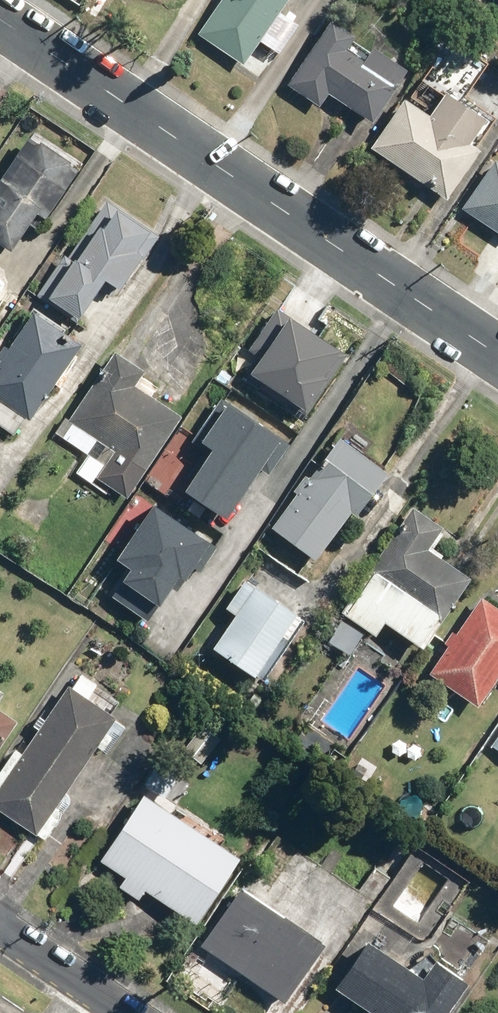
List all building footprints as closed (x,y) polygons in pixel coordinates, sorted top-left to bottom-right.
[(293,0),(225,0),(201,35),(246,66),(293,0)] [(374,124),(410,69),(374,46),(373,48),(357,38),(361,31),(334,14),(289,85),(321,106),(328,95),(374,124)] [(448,33),(417,76),(444,95),(448,89),(463,100),(490,62),(448,33)] [(431,115),(405,97),(371,146),(446,199),(483,148),(470,138),(486,116),(463,100),(448,89),(444,95),(431,115)] [(10,252),(36,211),(48,218),(84,161),(36,131),(0,187),(0,246),(10,252)] [(494,156),(462,206),(497,229),(497,159),(494,156)] [(149,228),(108,201),(69,259),(64,255),(42,288),(84,316),(110,277),(124,287),(145,255),(136,248),(149,228)] [(26,416),(32,419),(85,341),(35,308),(0,359),(0,427),(13,436),(26,416)] [(315,404),(357,348),(304,308),(262,364),(315,404)] [(128,499),(183,416),(135,384),(145,369),(116,350),(60,435),(90,455),(78,472),(109,493),(112,489),(128,499)] [(287,443),(223,398),(196,436),(209,445),(181,483),(230,518),(264,470),(267,472),(287,443)] [(358,515),(391,470),(343,436),(318,470),(313,466),(271,525),(319,560),(354,512),(358,515)] [(125,580),(159,604),(181,573),(187,577),(214,538),(155,498),(115,557),(133,569),(125,580)] [(426,649),(472,578),(431,551),(442,534),(413,515),(347,615),(379,636),(387,623),(426,649)] [(305,620),(296,614),(298,610),(248,576),(226,609),(235,615),(215,645),(256,673),(284,631),(293,637),(305,620)] [(460,621),(446,643),(449,645),(431,673),(480,705),(497,677),(497,607),(481,596),(463,623),(460,621)] [(0,788),(0,811),(34,835),(35,835),(38,832),(48,839),(74,800),(64,794),(98,744),(107,751),(127,722),(71,684),(25,752),(17,747),(0,773),(0,788)] [(0,707),(0,744),(17,719),(0,707)] [(155,764),(143,783),(167,798),(179,779),(155,764)] [(140,900),(147,889),(162,898),(200,922),(242,856),(143,793),(101,859),(127,876),(120,887),(140,900)] [(241,884),(201,945),(290,1004),(331,943),(241,884)] [(435,958),(425,974),(371,940),(339,991),(349,997),(374,1012),(444,1012),(466,978),(435,958)]
